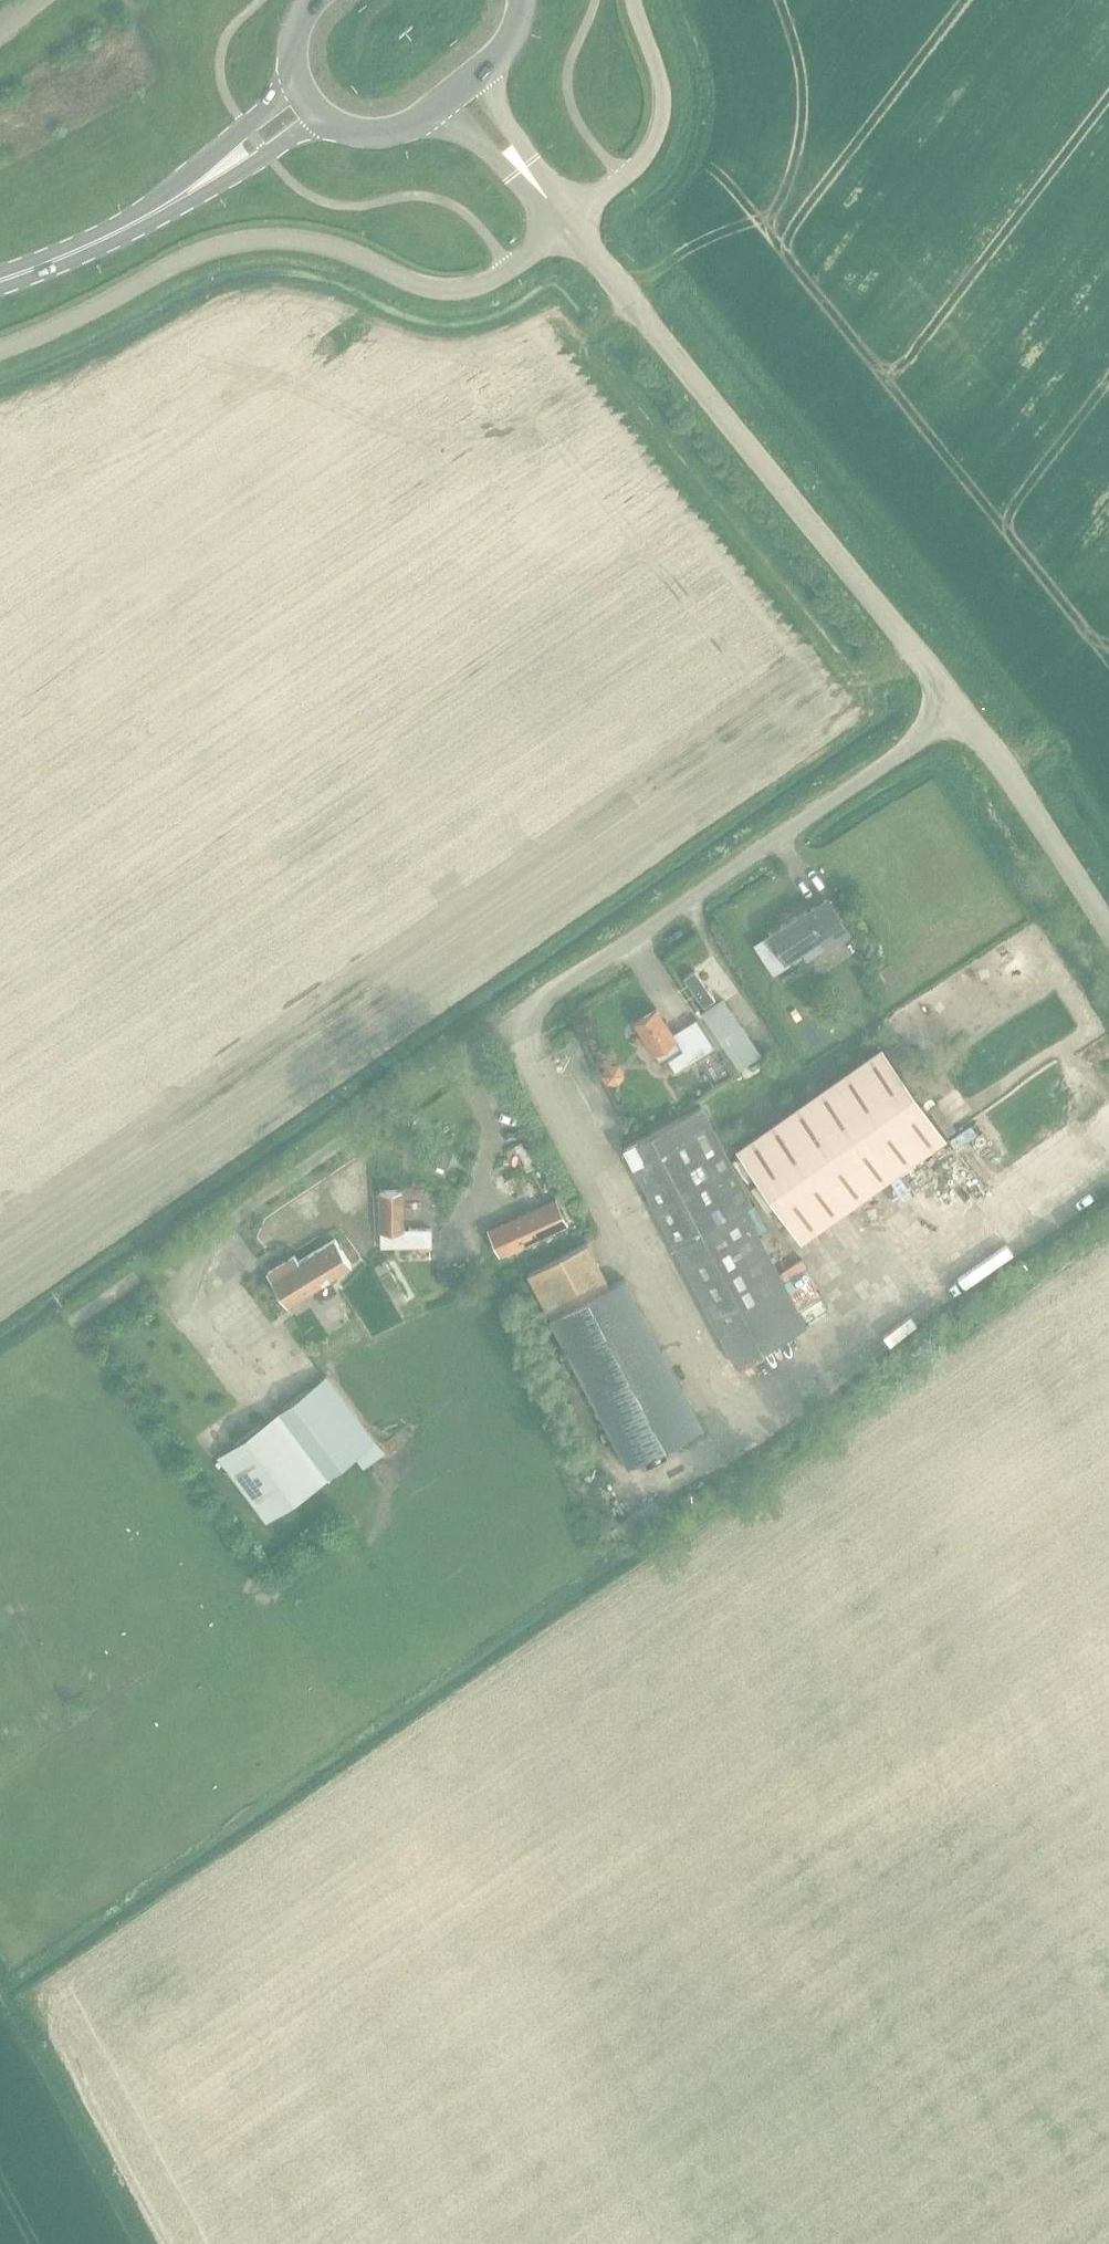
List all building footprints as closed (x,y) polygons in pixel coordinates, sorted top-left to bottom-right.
[(804,960),(846,932),(823,898),(803,912),(802,910),(767,933),(768,935),(753,945),(762,961),(764,960),(773,973),(789,962),(786,958),(797,950),(804,960)] [(683,978),(703,1006),(714,998),(694,970),(683,978)] [(877,983),(888,999),(902,988),(891,973),(877,983)] [(693,1019),(671,1033),(655,1008),(632,1023),(660,1064),(668,1059),(675,1068),(710,1044),(693,1019)] [(735,1147),(800,1239),(945,1136),(880,1044),(735,1147)] [(794,1295),(787,1299),(743,1214),(750,1210),(699,1112),(621,1152),(733,1369),(804,1332),(800,1324),(807,1321),(794,1295)] [(431,1227),(403,1228),(401,1189),(378,1190),(381,1247),(432,1245),(431,1227)] [(556,1205),(506,1227),(520,1252),(570,1231),(556,1205)] [(288,1303),(352,1264),(335,1238),(299,1261),(295,1255),(269,1271),(288,1303)] [(623,1279),(610,1286),(587,1243),(526,1276),(628,1467),(703,1427),(623,1279)] [(227,1449),(277,1516),(376,1439),(328,1374),(227,1449)]
